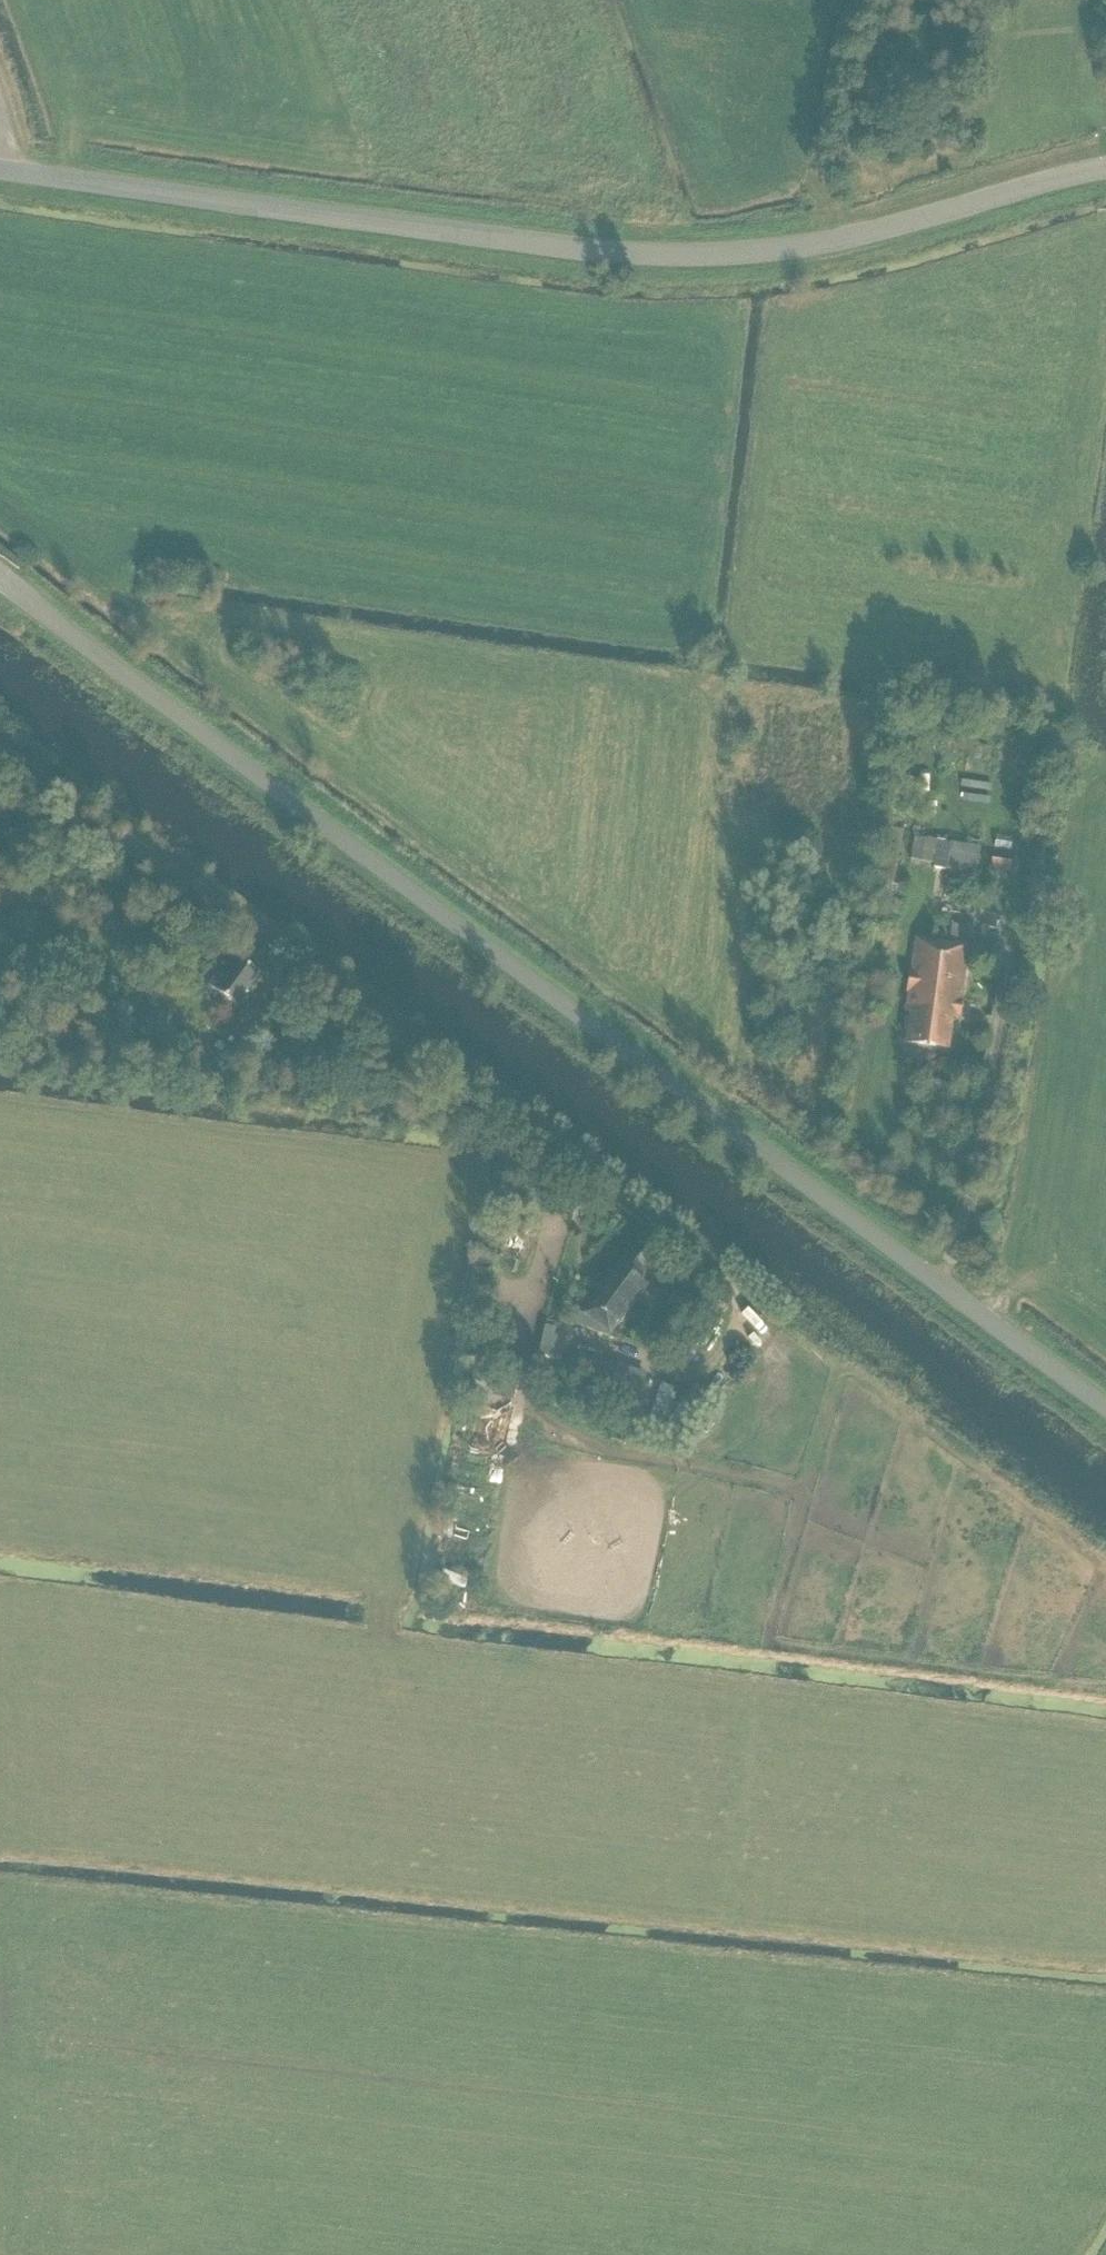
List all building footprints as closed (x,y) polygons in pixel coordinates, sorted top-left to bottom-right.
[(976,873),(981,845),(949,840),(949,842),(936,839),(936,840),(914,836),(910,859),(932,862),(932,866),(976,873)] [(957,1017),(966,944),(969,945),(971,926),(951,923),(949,942),(915,938),(906,1010),(911,1011),(908,1042),(947,1047),(951,1016),(957,1017)] [(983,949),(984,939),(976,938),(975,948),(983,949)] [(236,1004),(259,973),(239,959),(225,978),(217,973),(208,984),(236,1004)] [(125,1082),(129,1065),(116,1062),(113,1080),(125,1082)] [(647,1284),(638,1277),(648,1263),(630,1250),(582,1315),(610,1335),(647,1284)] [(548,1356),(555,1328),(545,1326),(538,1354),(548,1356)] [(631,1404),(642,1370),(601,1358),(603,1352),(578,1345),(577,1350),(575,1349),(564,1387),(619,1403),(619,1401),(631,1404)] [(501,1356),(495,1377),(515,1382),(520,1361),(501,1356)] [(555,1381),(558,1373),(549,1369),(546,1378),(555,1381)] [(661,1426),(676,1435),(691,1409),(677,1400),(661,1426)] [(461,1589),(466,1578),(441,1568),(436,1579),(461,1589)]
